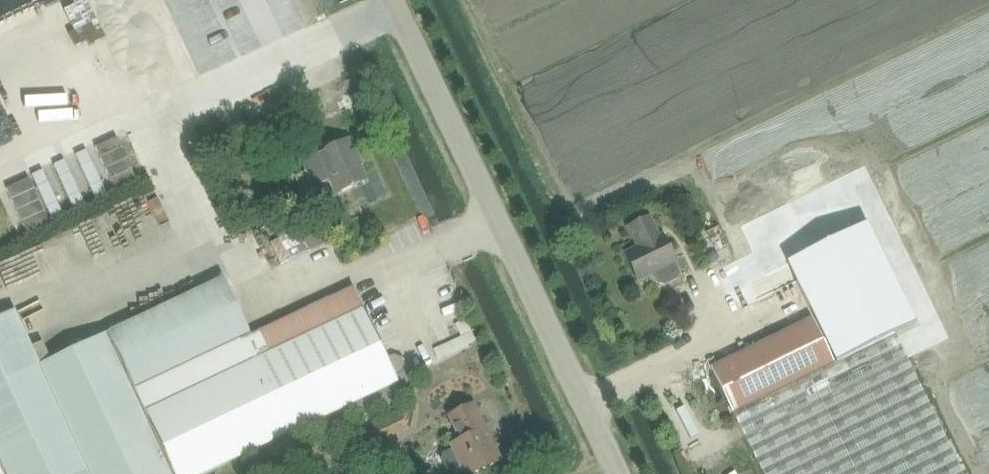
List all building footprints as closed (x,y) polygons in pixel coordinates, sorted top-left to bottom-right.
[(348,140),(319,154),(317,149),(299,158),(313,187),(331,178),(338,193),(365,180),(354,159),(356,158),(348,140)] [(107,156),(85,166),(105,209),(127,199),(107,156)] [(73,172),(51,182),(71,225),(93,215),(73,172)] [(39,188),(17,198),(37,241),(59,231),(39,188)] [(146,237),(161,231),(149,201),(134,208),(146,237)] [(638,248),(625,254),(639,280),(654,273),(659,282),(665,284),(678,278),(680,272),(675,262),(676,262),(664,235),(660,236),(651,217),(628,228),(638,248)] [(835,362),(916,322),(874,235),(844,249),(851,263),(799,287),(835,362)] [(161,237),(150,241),(155,254),(166,250),(161,237)] [(722,280),(740,271),(731,253),(713,262),(722,280)] [(0,319),(0,473),(205,473),(350,406),(356,419),(416,390),(403,360),(393,356),(386,359),(354,288),(251,335),(224,278),(41,365),(16,311),(0,319)] [(812,318),(710,368),(732,413),(834,363),(812,318)] [(732,413),(762,473),(963,473),(938,424),(894,334),(834,364),(834,363),(732,413)] [(447,417),(459,440),(449,444),(452,449),(443,453),(441,460),(448,473),(462,473),(463,473),(464,473),(473,473),(502,461),(474,403),(447,417)]
